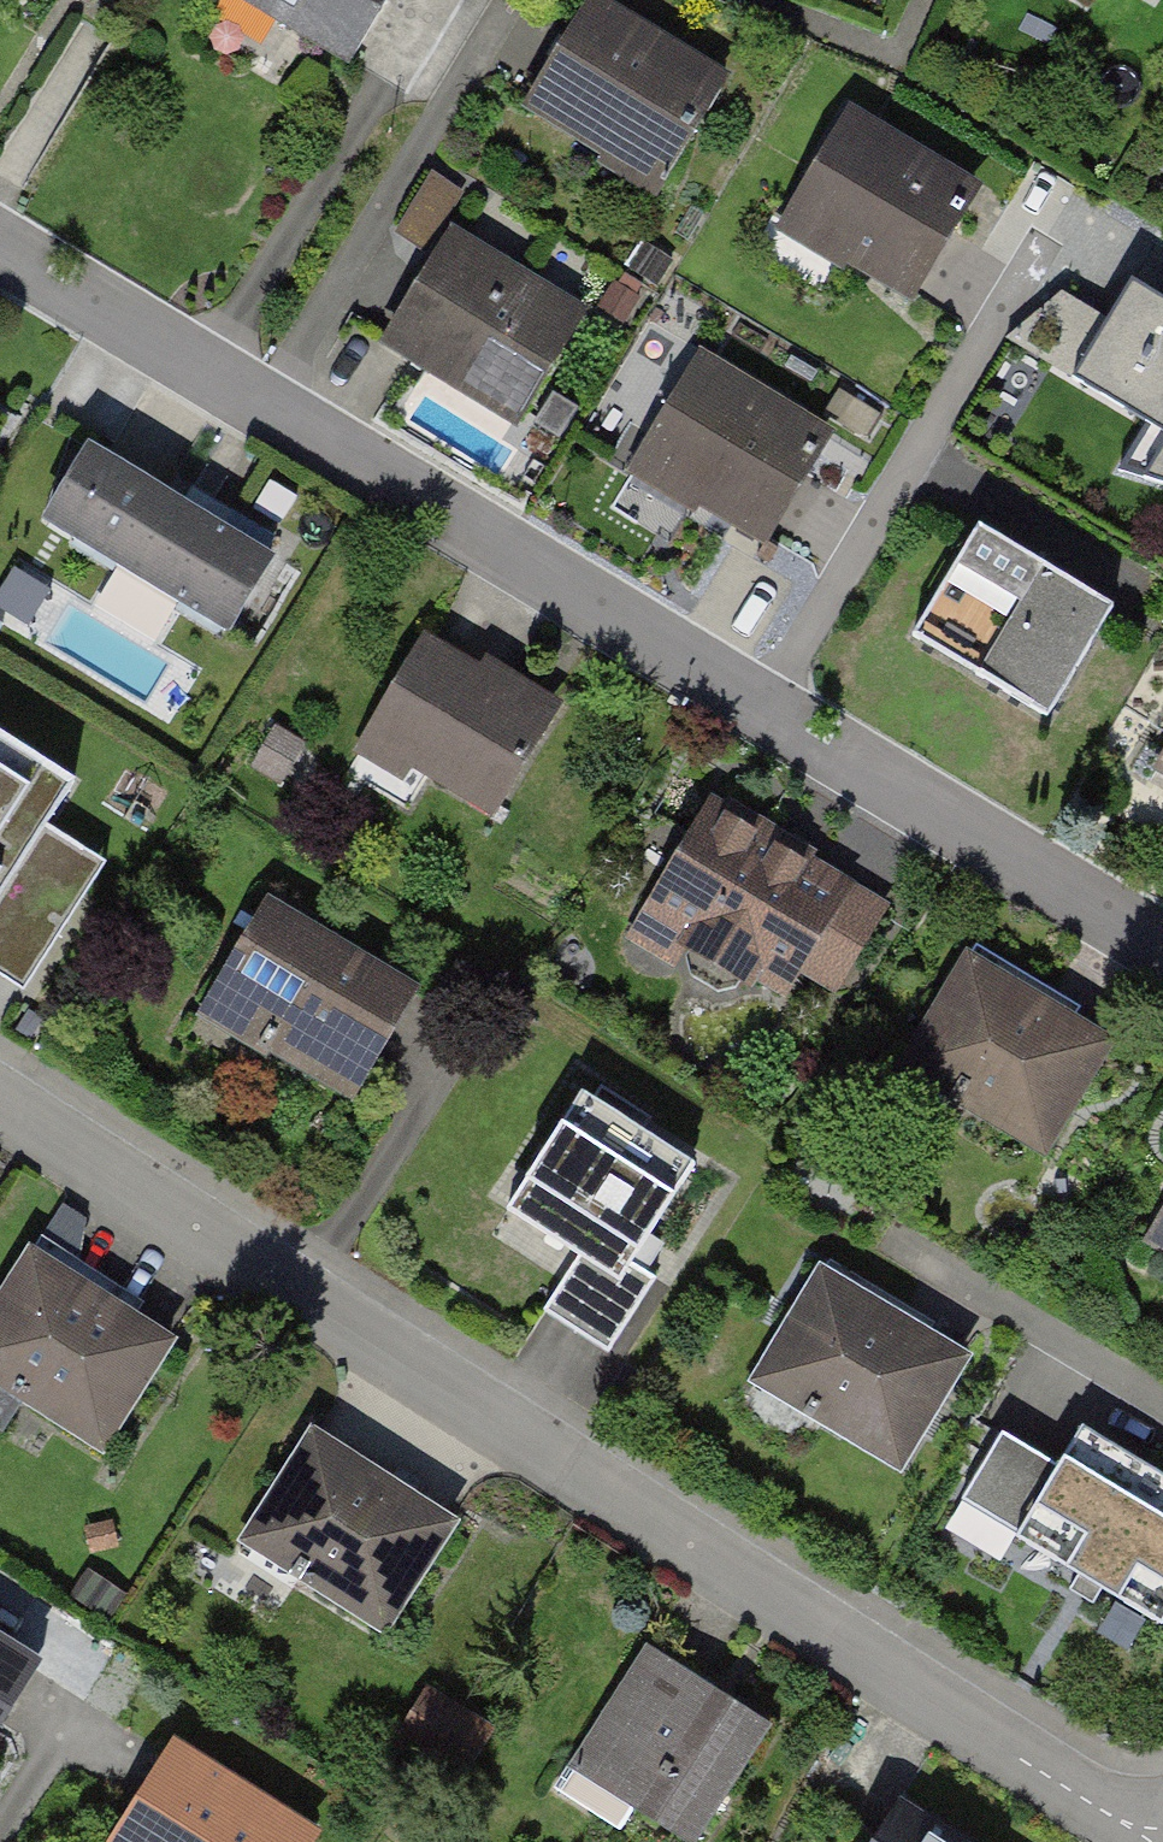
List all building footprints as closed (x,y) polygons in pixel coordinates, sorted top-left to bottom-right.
[(361,68),(399,0),(235,0),(361,68)] [(601,0),(596,0),(535,106),(677,187),(739,79),(601,0)] [(999,183),(861,105),(795,222),(933,300),(999,183)] [(603,314),(456,228),(390,340),(537,426),(603,314)] [(1062,297),(1006,342),(1162,434),(1162,307),(1131,287),(1108,325),(1062,297)] [(845,432),(709,352),(634,479),(771,559),(845,432)] [(293,556),(105,448),(54,536),(243,644),(293,556)] [(1146,482),(1162,487),(1162,454),(1146,482)] [(1127,603),(988,528),(921,651),(1059,726),(1127,603)] [(572,716),(439,640),(369,761),(502,837),(572,716)] [(0,741),(0,977),(23,992),(102,869),(46,833),(75,789),(0,741)] [(906,908),(722,800),(644,932),(827,1041),(906,908)] [(433,994),(282,904),(209,1025),(359,1116),(433,994)] [(1119,1040),(978,956),(906,1076),(1047,1159),(1119,1040)] [(737,1173),(594,1083),(515,1207),(659,1297),(737,1173)] [(38,1256),(0,1318),(0,1393),(117,1463),(188,1346),(38,1256)] [(982,1362),(832,1267),(754,1390),(904,1485),(982,1362)] [(1094,1432),(1029,1542),(1162,1622),(1162,1473),(1094,1432)] [(472,1530),(319,1435),(245,1553),(398,1648),(472,1530)] [(0,1625),(0,1779),(67,1663),(0,1625)] [(651,1648),(570,1769),(680,1841),(714,1841),(785,1736),(651,1648)] [(426,1677),(398,1731),(472,1769),(500,1715),(426,1677)] [(184,1742),(122,1841),(326,1841),(332,1833),(184,1742)] [(904,1823),(892,1841),(935,1841),(904,1823)]
